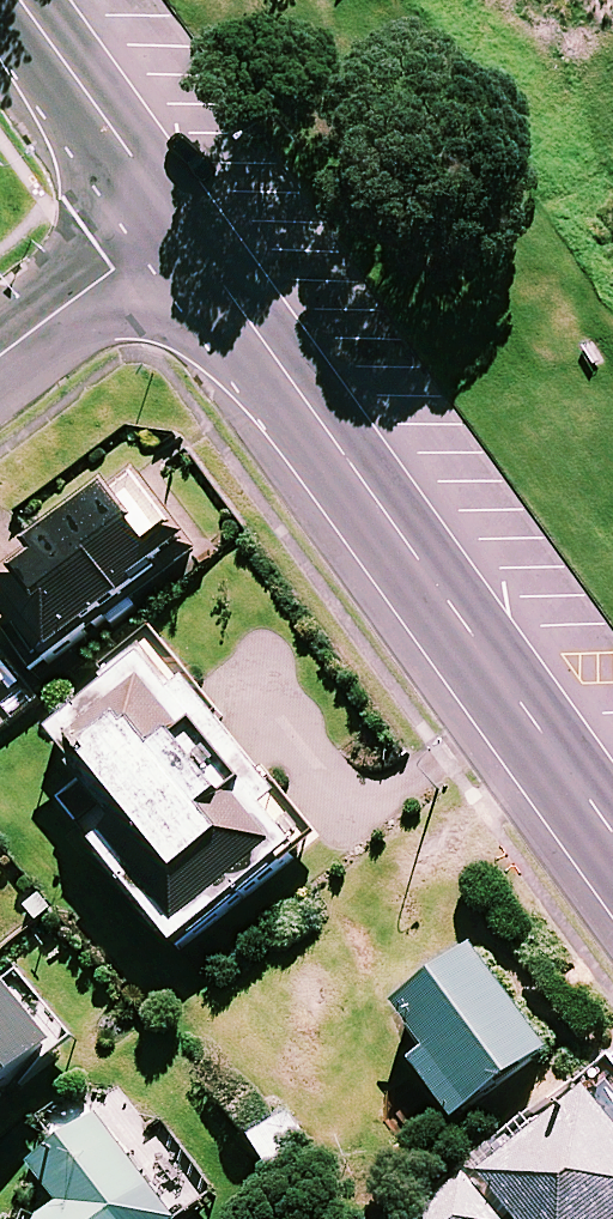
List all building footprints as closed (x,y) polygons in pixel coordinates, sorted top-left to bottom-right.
[(107,617),(115,628),(142,608),(134,597),(199,549),(151,483),(0,594),(0,603),(15,623),(28,613),(57,654),(107,617)] [(321,837),(157,639),(112,676),(120,686),(61,735),(89,769),(56,796),(184,950),(321,837)] [(558,1048),(486,949),(406,1008),(436,1050),(420,1062),(462,1119),(558,1048)] [(79,1035),(27,969),(12,981),(0,965),(0,1097),(79,1035)] [(587,1084),(408,1218),(521,1218),(522,1218),(612,1218),(612,1119),(587,1084)] [(158,1131),(128,1096),(43,1168),(74,1205),(57,1218),(199,1218),(218,1202),(209,1192),(220,1184),(168,1122),(158,1131)] [(311,1146),(293,1115),(257,1137),(275,1168),(311,1146)]
